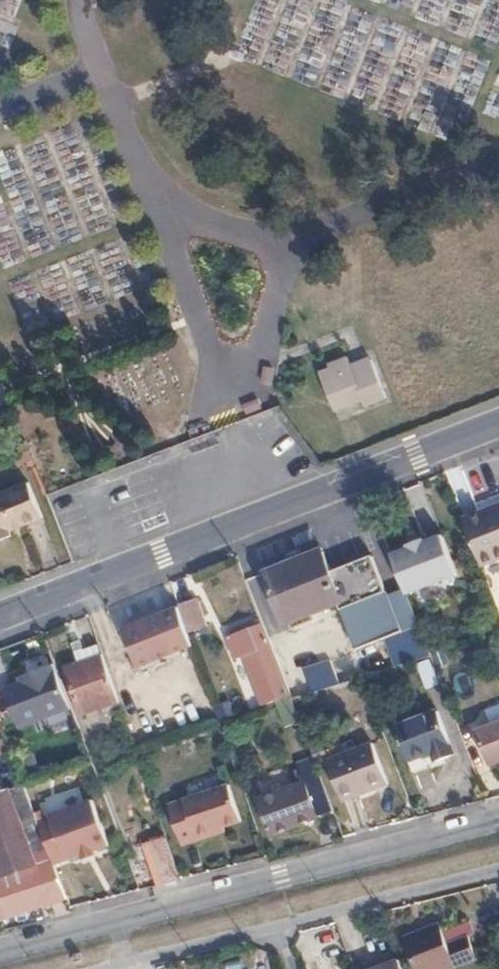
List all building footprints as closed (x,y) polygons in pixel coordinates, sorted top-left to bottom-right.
[(337,417),(388,396),(369,351),(319,371),(337,417)] [(0,496),(0,542),(13,536),(11,532),(44,518),(29,483),(0,496)] [(464,514),(474,542),(482,562),(498,556),(498,501),(464,514)] [(410,543),(392,549),(407,588),(458,569),(444,530),(426,537),(424,533),(408,539),(410,543)] [(323,549),(315,552),(327,584),(335,604),(344,601),(334,578),(323,549)] [(327,584),(315,552),(266,572),(286,622),(335,604),(327,584)] [(377,598),(400,663),(431,651),(417,616),(407,588),(377,598)] [(199,604),(181,610),(192,638),(209,631),(199,604)] [(182,655),(169,616),(146,624),(128,631),(130,638),(141,668),(182,655)] [(291,693),(262,620),(227,634),(236,656),(245,653),(264,702),(291,693)] [(67,668),(84,716),(121,702),(104,654),(103,654),(100,645),(86,650),(82,641),(74,644),(81,663),(67,668)] [(313,691),(338,681),(329,659),(304,669),(313,691)] [(49,722),(52,731),(73,724),(56,666),(2,681),(17,731),(49,722)] [(453,751),(437,711),(397,727),(408,757),(431,749),(435,758),(453,751)] [(476,726),(489,760),(498,756),(498,717),(476,726)] [(389,784),(374,745),(329,761),(345,800),(389,784)] [(275,827),(334,807),(326,786),(314,754),(298,760),(307,778),(263,794),(275,827)] [(242,811),(229,777),(166,799),(182,837),(214,827),(212,822),(242,811)] [(38,865),(53,859),(25,783),(9,790),(38,865)] [(67,895),(53,859),(38,865),(9,790),(7,785),(0,788),(0,919),(67,895)] [(160,881),(182,875),(168,835),(147,843),(160,881)] [(403,930),(418,968),(439,968),(478,955),(469,931),(475,929),(470,916),(444,926),(440,916),(403,930)] [(352,964),(354,968),(404,968),(398,954),(382,960),(372,964),(369,958),(352,964)] [(372,964),(382,960),(379,954),(369,958),(372,964)]
